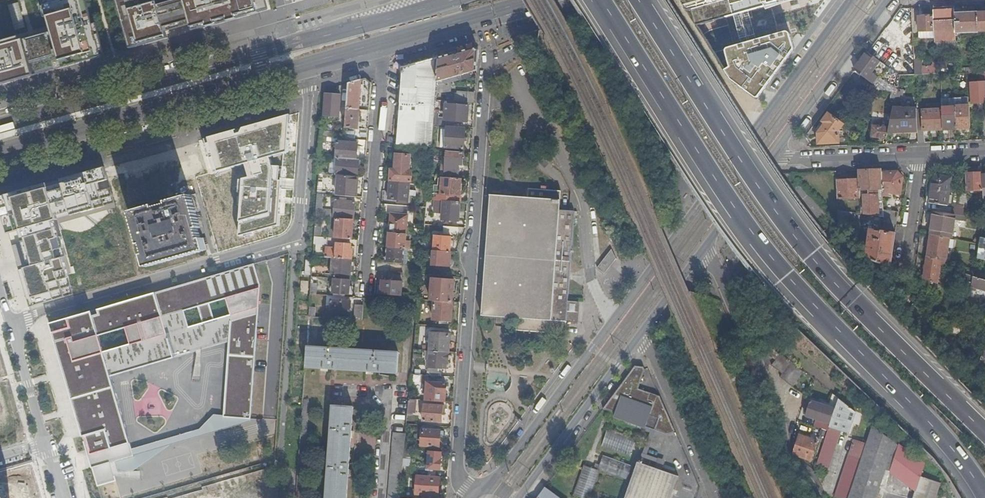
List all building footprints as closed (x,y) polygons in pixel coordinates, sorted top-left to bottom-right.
[(101,57),(85,0),(43,0),(52,33),(0,47),(0,85),(101,57)] [(191,32),(265,11),(262,0),(177,0),(157,6),(156,0),(115,0),(129,49),(166,39),(165,33),(190,26),(191,32)] [(731,79),(759,98),(794,49),(791,33),(788,32),(759,40),(753,14),(804,0),(682,0),(692,12),(700,25),(734,16),(742,45),(728,49),(727,53),(730,67),(725,70),(731,79)] [(11,13),(20,11),(19,3),(10,5),(11,13)] [(955,6),(934,7),(934,16),(934,31),(934,32),(956,31),(955,13),(955,6)] [(977,12),(955,13),(956,31),(956,33),(978,32),(977,12)] [(934,31),(934,16),(922,16),(922,21),(919,21),(919,32),(934,31)] [(935,38),(935,43),(957,42),(956,33),(956,31),(934,32),(935,38)] [(480,51),(476,48),(440,58),(438,82),(458,76),(458,79),(459,81),(471,78),(469,73),(478,70),(480,51)] [(879,60),(868,53),(855,71),(865,79),(871,71),(879,60)] [(438,82),(440,58),(417,65),(415,85),(414,104),(436,106),(437,100),(437,95),(438,87),(438,82)] [(921,58),(914,58),(914,62),(915,75),(921,75),(936,74),(935,66),(921,66),(921,58)] [(415,85),(417,65),(404,68),(403,84),(415,85)] [(871,71),(865,79),(867,80),(872,83),(877,76),(871,71)] [(984,102),(984,72),(984,80),(982,80),(982,82),(971,83),(971,102),(984,102)] [(453,83),(459,81),(458,79),(458,76),(438,82),(438,87),(453,83)] [(367,79),(362,80),(360,110),(370,110),(372,84),(367,79)] [(362,80),(350,84),(347,109),(360,110),(362,80)] [(861,87),(875,98),(881,90),(872,83),(867,80),(861,87)] [(452,91),(453,83),(438,87),(437,95),(452,91)] [(414,104),(415,85),(403,84),(401,103),(414,104)] [(456,102),(476,103),(477,93),(458,91),(458,94),(456,94),(456,102)] [(342,95),(326,93),(324,116),(340,117),(342,95)] [(944,129),(957,129),(956,98),(950,99),(950,103),(943,104),(943,110),(944,129)] [(957,129),(970,128),(969,102),(962,103),(962,98),(956,98),(957,129)] [(436,106),(414,104),(401,103),(397,144),(433,147),(435,125),(436,113),(436,110),(436,106)] [(435,125),(447,126),(448,119),(457,119),(457,121),(468,122),(469,105),(447,103),(445,118),(439,118),(439,113),(436,113),(435,125)] [(889,131),(918,130),(917,110),(917,108),(903,109),(897,107),(894,107),(889,127),(889,131)] [(360,110),(347,109),(346,128),(358,129),(360,110)] [(925,130),(944,129),(943,110),(924,111),(924,130),(925,130)] [(840,131),(845,124),(829,113),(822,121),(825,124),(817,134),(818,144),(840,143),(840,131)] [(290,115),(204,140),(214,173),(247,164),(250,177),(243,179),(241,220),(268,212),(271,157),(288,152),(290,119),(290,115)] [(872,137),(887,139),(888,134),(889,131),(889,127),(873,125),(872,137)] [(466,129),(448,128),(446,148),(464,149),(466,129)] [(345,139),(338,138),(337,158),(339,158),(357,160),(359,140),(345,139)] [(463,165),(464,152),(447,151),(447,164),(443,164),(442,175),(458,177),(459,165),(463,165)] [(397,164),(411,165),(412,155),(398,154),(397,164)] [(357,160),(339,158),(338,173),(343,174),(353,174),(359,175),(360,160),(357,160)] [(411,170),(411,165),(397,164),(396,169),(392,169),(391,180),(413,182),(413,171),(411,170)] [(8,234),(19,231),(56,220),(115,203),(105,167),(0,197),(0,206),(8,234)] [(859,170),(859,179),(860,190),(869,189),(869,194),(864,194),(864,206),(860,206),(861,214),(879,216),(878,189),(883,189),(882,172),(882,169),(859,170)] [(898,171),(882,172),(883,189),(883,192),(901,195),(904,177),(898,171)] [(982,172),(966,173),(967,191),(983,190),(982,172)] [(343,176),(340,176),(338,196),(357,197),(358,177),(353,177),(343,176)] [(938,176),(937,176),(933,180),(930,203),(935,204),(948,205),(951,178),(947,177),(938,176)] [(445,201),(461,202),(461,196),(459,196),(459,190),(462,190),(463,180),(443,178),(443,179),(436,178),(434,200),(445,201)] [(859,179),(837,180),(838,199),(860,197),(860,195),(860,190),(859,179)] [(409,203),(411,184),(391,182),(389,199),(400,200),(400,202),(409,203)] [(562,191),(530,189),(529,198),(492,195),(483,316),(516,318),(515,331),(566,335),(567,322),(575,322),(577,302),(569,301),(576,211),(560,210),(562,191)] [(191,195),(131,212),(146,266),(206,250),(191,195)] [(317,217),(332,218),(334,218),(335,217),(355,219),(356,202),(336,200),(335,210),(325,209),(324,210),(322,210),(323,198),(318,198),(317,217)] [(460,221),(461,202),(445,201),(443,220),(460,221)] [(935,204),(934,211),(947,213),(948,205),(935,204)] [(953,204),(951,213),(955,214),(968,216),(967,206),(953,204)] [(899,211),(884,209),(884,217),(883,223),(897,225),(899,211)] [(934,211),(931,234),(950,238),(951,238),(955,214),(951,213),(947,213),(934,211)] [(392,213),(390,232),(407,233),(409,215),(392,213)] [(332,218),(330,238),(352,239),(353,220),(334,218),(332,218)] [(22,244),(12,247),(29,308),(74,295),(68,275),(72,274),(56,220),(19,231),(22,244)] [(459,235),(459,227),(445,226),(445,233),(459,235)] [(866,259),(891,267),(895,232),(882,230),(870,229),(866,258),(866,259)] [(390,232),(389,247),(404,248),(406,248),(407,233),(390,232)] [(931,234),(927,257),(941,261),(946,262),(950,238),(931,234)] [(434,250),(451,252),(452,237),(442,236),(442,240),(439,242),(435,242),(434,250)] [(315,237),(314,243),(328,245),(329,238),(322,237),(315,237)] [(327,248),(326,257),(333,258),(353,259),(353,250),(351,250),(351,245),(338,244),(337,246),(335,246),(334,248),(327,248)] [(389,247),(388,262),(403,263),(404,248),(389,247)] [(617,259),(613,249),(598,267),(606,273),(617,259)] [(450,266),(451,252),(434,250),(434,258),(437,258),(440,261),(440,265),(450,266)] [(74,265),(79,287),(134,276),(130,254),(74,265)] [(927,257),(924,279),(937,284),(941,261),(927,257)] [(353,259),(333,258),(332,275),(351,276),(353,259)] [(110,462),(133,455),(131,448),(109,375),(228,340),(223,416),(252,418),(260,284),(254,263),(48,321),(97,483),(115,477),(110,462)] [(382,286),(381,294),(402,296),(404,272),(389,271),(388,279),(383,279),(382,286)] [(963,287),(973,290),(975,277),(973,277),(972,283),(964,281),(963,287)] [(973,290),(976,290),(977,288),(984,290),(984,280),(975,277),(973,290)] [(351,279),(335,278),(334,293),(350,294),(351,286),(351,279)] [(436,301),(453,302),(455,280),(433,278),(431,300),(436,301)] [(332,299),(330,317),(350,319),(351,300),(332,299)] [(452,321),(453,302),(436,301),(434,320),(452,321)] [(357,307),(356,319),(363,319),(364,308),(357,307)] [(952,316),(949,326),(957,328),(960,319),(952,316)] [(432,350),(450,352),(451,333),(433,332),(431,350),(432,350)] [(307,346),(306,366),(307,366),(306,367),(307,367),(308,366),(396,372),(396,373),(398,373),(399,352),(398,352),(309,346),(307,346)] [(779,354),(769,346),(765,351),(775,359),(779,354)] [(975,379),(984,382),(984,347),(980,363),(984,365),(984,369),(978,368),(975,379)] [(449,363),(450,352),(432,350),(431,362),(430,375),(443,376),(444,363),(449,363)] [(790,362),(780,354),(772,365),(782,373),(783,373),(791,363),(790,362)] [(797,380),(803,372),(791,363),(780,377),(792,386),(795,382),(797,384),(798,382),(797,380)] [(636,365),(604,408),(616,412),(616,415),(667,434),(675,430),(660,395),(639,387),(645,369),(644,366),(636,365)] [(426,375),(412,374),(411,382),(426,383),(426,375)] [(426,400),(445,401),(446,393),(447,384),(428,382),(426,400)] [(839,399),(833,395),(829,407),(835,409),(839,399)] [(841,431),(848,433),(855,412),(839,399),(835,409),(830,424),(829,427),(841,431)] [(807,416),(817,420),(830,424),(835,409),(829,407),(812,401),(807,416)] [(409,403),(408,416),(416,417),(417,404),(409,403)] [(446,406),(425,404),(423,421),(442,422),(443,409),(445,409),(446,406)] [(333,405),(333,407),(334,407),(327,497),(347,497),(348,484),(353,409),(354,409),(354,407),(333,405)] [(252,421),(252,418),(223,416),(213,415),(199,430),(131,448),(133,455),(110,462),(115,477),(140,478),(140,471),(133,471),(170,445),(252,421)] [(817,420),(815,427),(828,431),(829,427),(830,424),(817,420)] [(886,467),(894,442),(873,426),(866,447),(850,497),(876,497),(886,467)] [(638,437),(609,427),(603,446),(631,456),(638,437)] [(828,431),(817,464),(829,468),(841,431),(829,427),(828,431)] [(444,431),(423,429),(422,446),(440,447),(441,435),(444,435),(444,431)] [(395,432),(393,449),(405,450),(405,449),(407,433),(395,432)] [(818,441),(800,435),(794,454),(811,461),(818,441)] [(837,497),(850,497),(866,447),(853,442),(836,497),(837,497)] [(894,442),(886,467),(891,470),(899,446),(894,442)] [(899,446),(891,470),(899,476),(907,452),(899,446)] [(403,474),(404,466),(405,450),(393,449),(389,497),(401,497),(403,474)] [(441,469),(442,452),(430,451),(428,468),(441,469)] [(907,452),(899,476),(917,490),(921,477),(925,465),(907,452)] [(622,475),(626,463),(604,455),(599,467),(622,475)] [(680,476),(646,464),(647,461),(643,460),(642,462),(640,461),(638,468),(627,497),(672,497),(680,476)] [(222,468),(230,497),(256,497),(246,462),(222,468)] [(600,470),(585,465),(575,495),(584,497),(590,497),(600,470)] [(439,496),(440,477),(418,475),(416,494),(439,496)] [(914,497),(936,497),(940,483),(921,477),(917,490),(914,497)] [(542,493),(549,497),(558,497),(545,488),(542,493)]
